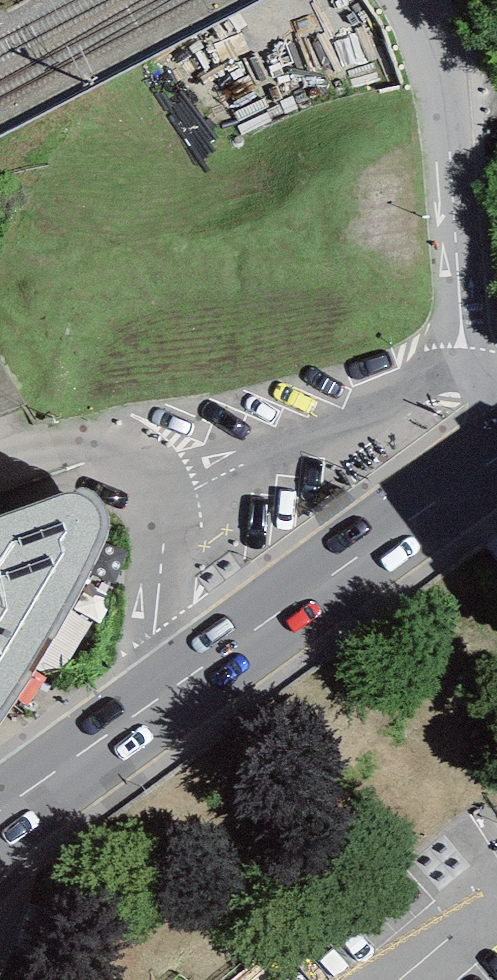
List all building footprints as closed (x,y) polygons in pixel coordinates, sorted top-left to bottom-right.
[(27,683),(84,590),(112,528),(111,513),(101,498),(90,490),(77,485),(75,493),(68,494),(44,500),(0,517),(0,716),(27,683)]
